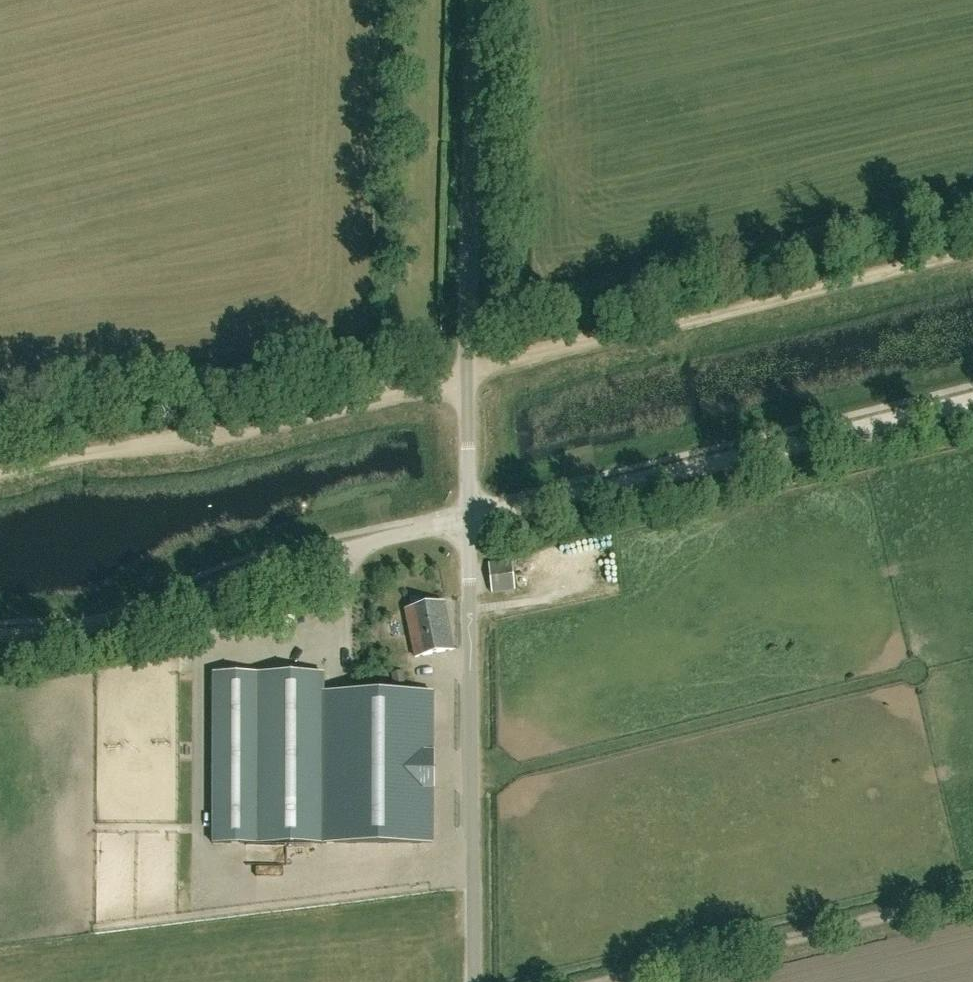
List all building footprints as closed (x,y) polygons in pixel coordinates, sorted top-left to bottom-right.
[(491,593),(516,590),(511,561),(488,564),(491,593)] [(415,657),(453,650),(444,602),(405,610),(415,657)] [(212,673),(212,843),(323,843),(323,673),(212,673)] [(355,710),(355,751),(428,751),(427,710),(355,710)] [(351,785),(353,830),(431,827),(429,781),(351,785)]
